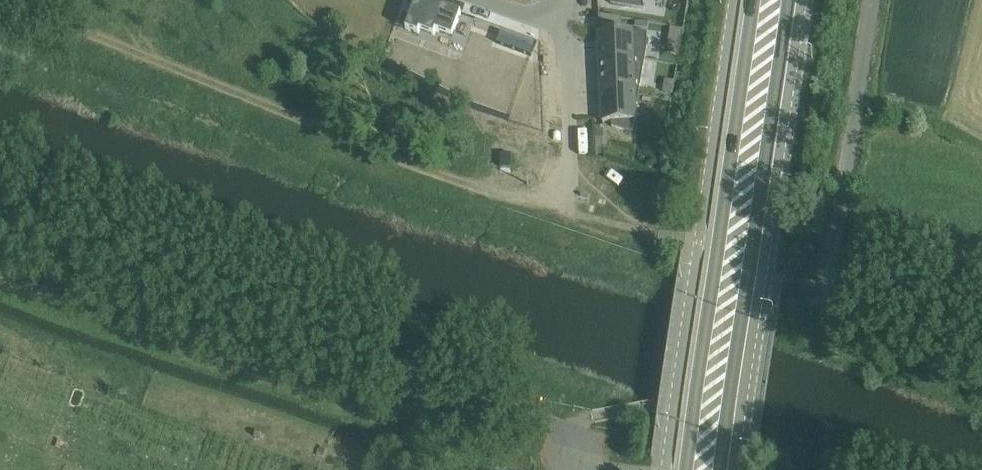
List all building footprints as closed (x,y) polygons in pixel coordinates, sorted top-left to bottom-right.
[(610,4),(644,10),(643,0),(609,0),(610,4)] [(600,31),(622,31),(622,19),(600,14),(600,31)] [(635,33),(648,34),(648,22),(636,20),(635,31),(635,33)] [(671,27),(667,53),(678,55),(682,29),(671,27)] [(622,31),(600,31),(601,62),(645,62),(648,34),(635,33),(635,31),(622,31)] [(645,62),(601,62),(602,89),(641,88),(645,62)] [(641,88),(602,89),(603,122),(612,122),(612,127),(633,133),(635,121),(637,120),(637,108),(641,88)] [(603,127),(596,127),(596,154),(604,153),(603,127)] [(516,150),(496,150),(496,177),(516,178),(516,150)]
